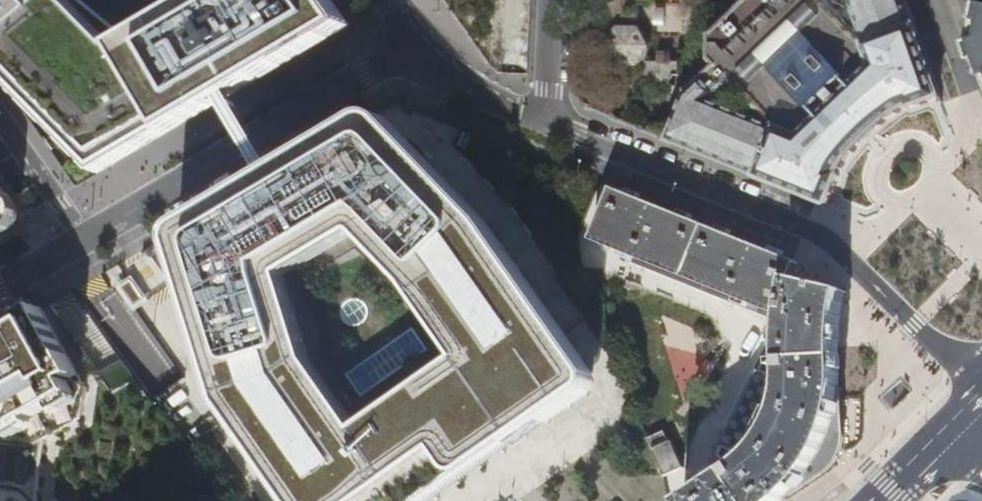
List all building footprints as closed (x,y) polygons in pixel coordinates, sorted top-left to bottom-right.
[(29,96),(46,114),(102,170),(159,136),(223,99),(235,92),(348,25),(331,0),(203,0),(123,47),(72,0),(0,0),(0,67),(29,96)] [(528,0),(502,0),(499,71),(525,72),(528,0)] [(688,91),(686,91),(683,98),(666,140),(715,159),(750,173),(807,196),(815,199),(827,204),(840,174),(838,173),(850,156),(856,149),(870,134),(885,121),(907,105),(910,108),(941,97),(935,82),(911,13),(906,0),(851,0),(862,29),(830,0),(748,0),(711,36),(709,59),(715,65),(688,91)] [(652,14),(660,25),(676,13),(667,2),(652,14)] [(981,9),(974,43),(981,68),(981,7),(981,9)] [(644,61),(652,47),(642,27),(619,27),(607,46),(618,66),(640,67),(644,61)] [(652,47),(644,61),(660,62),(660,65),(672,66),(673,48),(652,47)] [(396,117),(392,114),(386,111),(380,111),(375,114),(281,169),(279,167),(273,155),(262,137),(238,98),(235,92),(223,99),(227,104),(250,144),(260,162),(267,174),(268,176),(190,224),(188,228),(186,233),(186,238),(187,243),(238,402),(310,500),(432,500),(482,468),(534,434),(594,391),(597,386),(599,380),(597,374),(593,368),(496,222),(404,126),(396,117)] [(593,244),(687,281),(708,228),(615,191),(593,244)] [(12,217),(13,214),(13,212),(13,209),(0,195),(0,228),(12,217)] [(778,318),(783,305),(792,282),(799,265),(789,261),(708,228),(687,281),(778,318)] [(845,389),(838,386),(841,362),(839,345),(838,333),(845,298),(792,282),(783,305),(795,310),(792,319),(790,328),(790,337),(792,358),(786,358),(787,380),(787,393),(784,406),(777,426),(762,448),(748,463),(727,477),(692,500),(780,500),(783,498),(787,500),(792,500),(810,480),(824,460),(834,439),(841,417),(845,399),(845,389)] [(85,419),(89,388),(43,308),(0,333),(0,500),(40,500),(39,500),(49,439),(85,419)] [(744,456),(748,463),(762,448),(777,426),(784,406),(787,393),(787,380),(781,380),(760,371),(725,448),(744,456)] [(845,399),(841,417),(834,439),(824,460),(810,480),(792,500),(793,500),(825,476),(834,469),(837,465),(842,459),(844,454),(846,441),(845,399)] [(670,443),(665,433),(649,439),(666,477),(686,469),(674,441),(670,443)]
